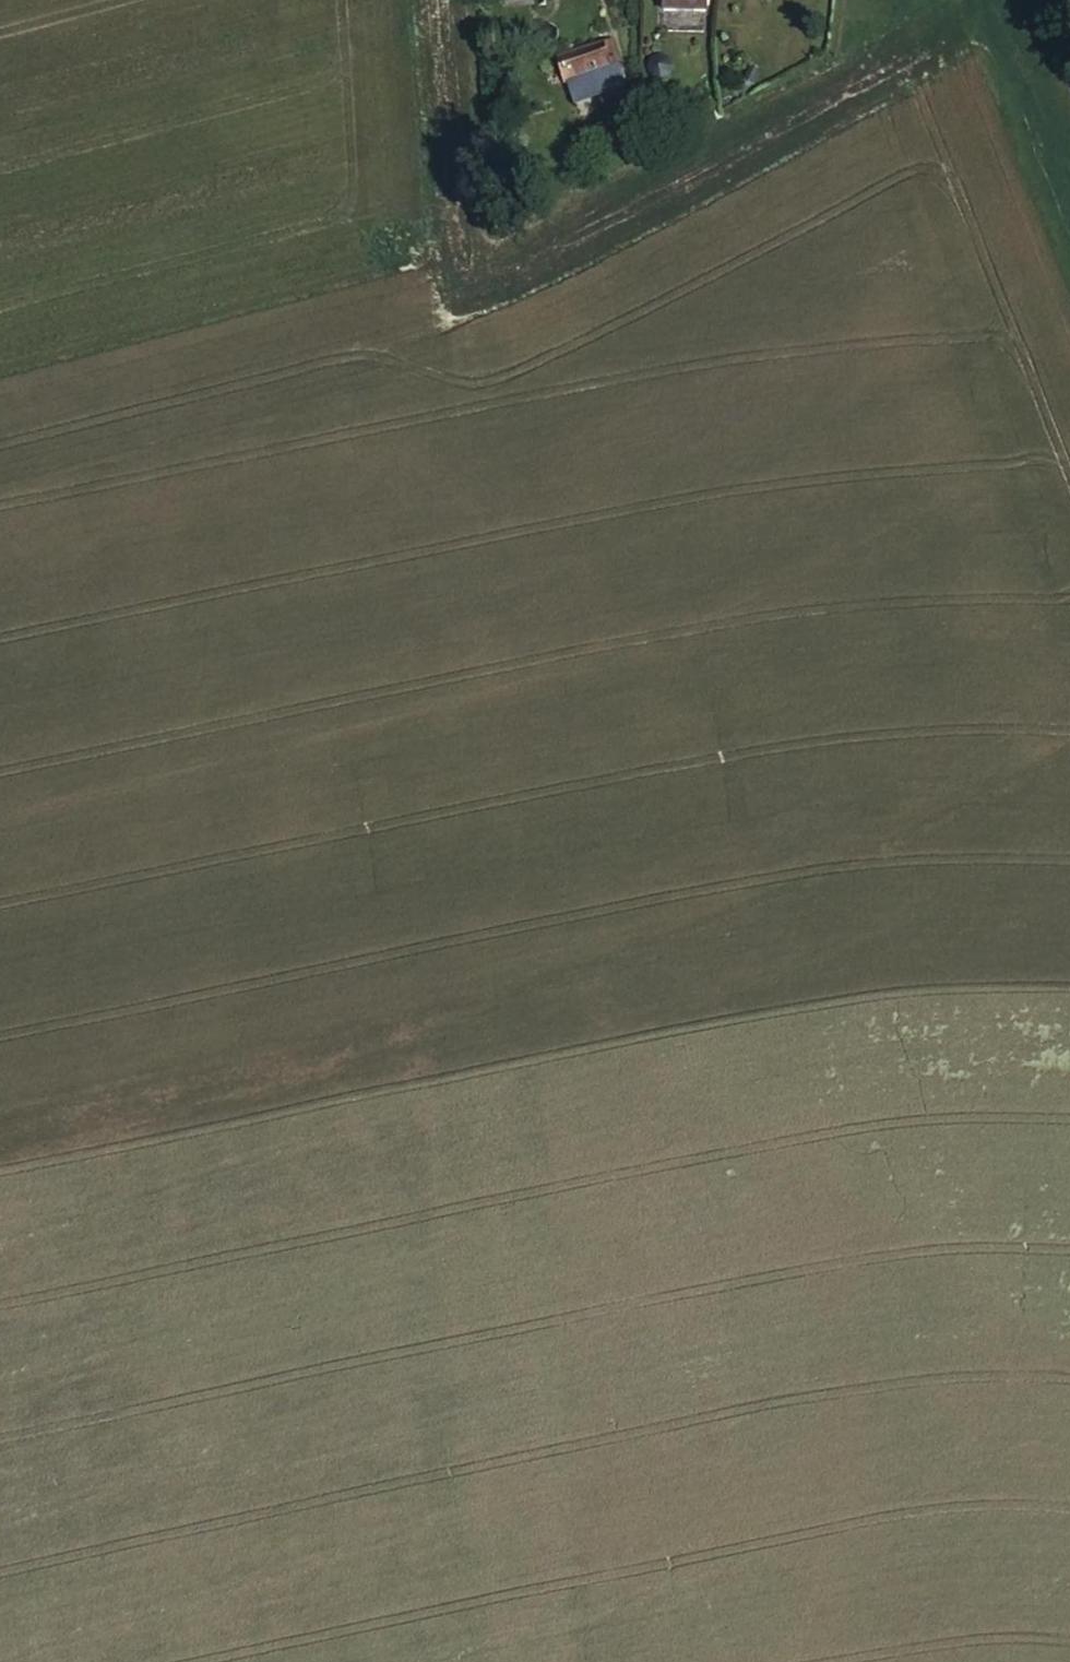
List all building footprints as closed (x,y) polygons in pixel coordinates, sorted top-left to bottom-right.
[(601,42),(557,55),(565,74),(608,60),(601,42)]
